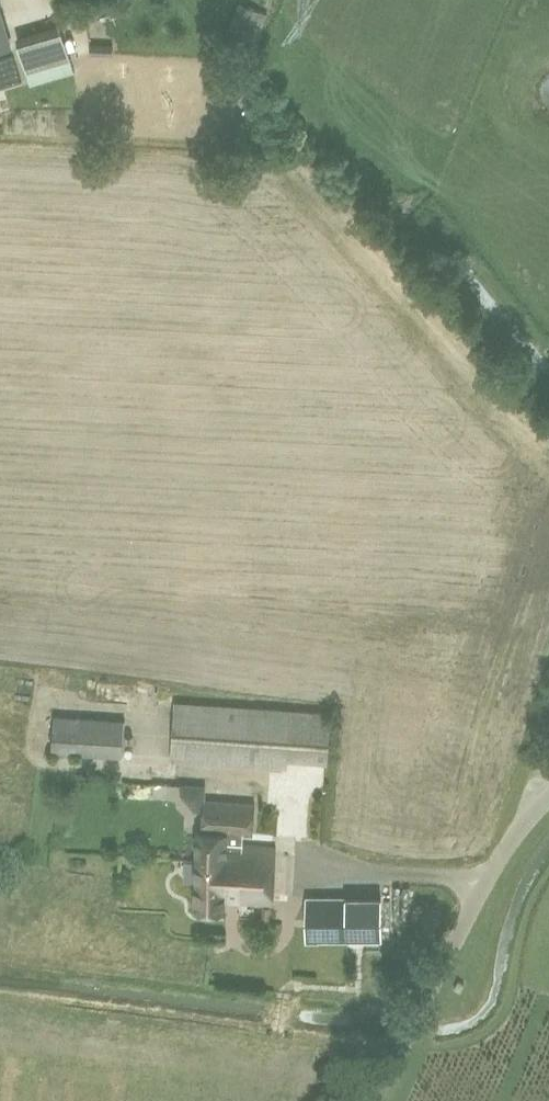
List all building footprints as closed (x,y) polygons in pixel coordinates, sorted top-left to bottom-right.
[(233,10),(255,21),(264,2),(259,0),(238,0),(233,10)] [(108,42),(110,30),(86,27),(85,39),(108,42)] [(62,29),(18,43),(32,85),(76,71),(62,29)] [(90,53),(112,54),(113,43),(91,42),(90,53)] [(174,701),(170,758),(287,767),(290,710),(174,701)] [(12,705),(0,704),(0,722),(11,722),(12,705)] [(124,720),(54,716),(52,752),(122,756),(124,720)] [(227,868),(274,870),(275,846),(243,844),(244,834),(252,834),(254,803),(203,800),(202,830),(198,830),(197,860),(227,861),(227,868)] [(273,902),(274,870),(227,868),(227,861),(197,860),(195,909),(223,910),(223,900),(273,902)] [(381,897),(306,897),(306,939),(381,939),(381,897)]
